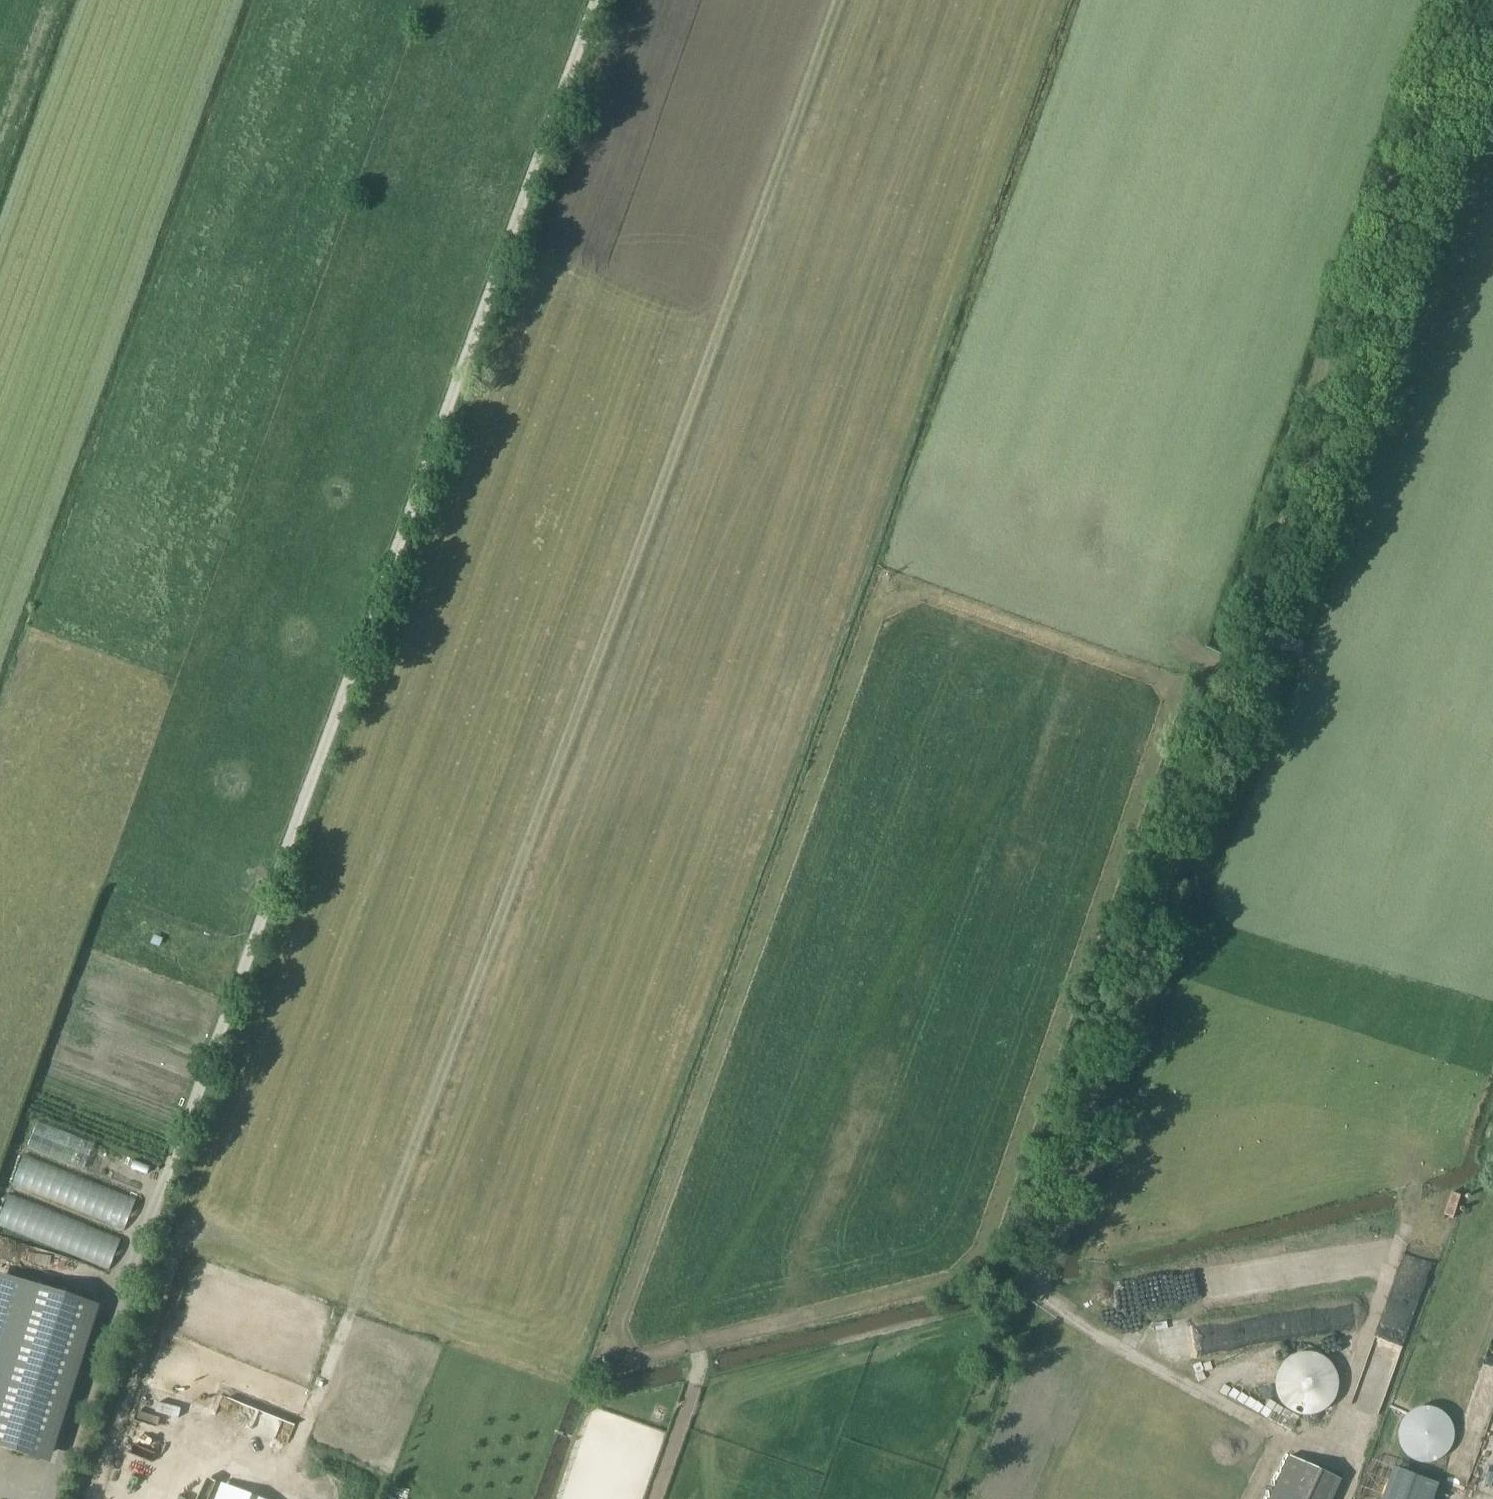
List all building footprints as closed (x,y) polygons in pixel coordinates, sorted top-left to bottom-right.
[(40,1459),(89,1303),(5,1277),(0,1293),(0,1446),(40,1459)] [(1281,1368),(1279,1373),(1277,1378),(1277,1384),(1277,1389),(1279,1394),(1281,1398),(1283,1403),(1287,1406),(1291,1410),(1295,1412),(1300,1414),(1305,1414),(1311,1414),(1316,1414),(1320,1412),(1325,1410),(1329,1406),(1332,1403),(1335,1398),(1337,1394),(1339,1389),(1339,1384),(1339,1378),(1337,1373),(1335,1368),(1332,1364),(1328,1360),(1323,1357),(1319,1354),(1313,1353),(1308,1352),(1303,1353),(1297,1354),(1292,1357),(1288,1360),(1284,1364),(1281,1368)] [(1451,1438),(1451,1437),(1451,1432),(1449,1427),(1447,1422),(1444,1420),(1437,1415),(1430,1413),(1427,1413),(1421,1413),(1417,1415),(1413,1417),(1409,1420),(1405,1427),(1403,1433),(1403,1437),(1404,1446),(1406,1449),(1409,1454),(1413,1457),(1417,1460),(1425,1462),(1431,1461),(1435,1460),(1439,1458),(1444,1455),(1449,1448),(1451,1443),(1451,1438)] [(1269,1498),(1333,1498),(1342,1480),(1290,1455),(1269,1498)] [(1441,1484),(1374,1458),(1358,1498),(1436,1498),(1441,1484)]
